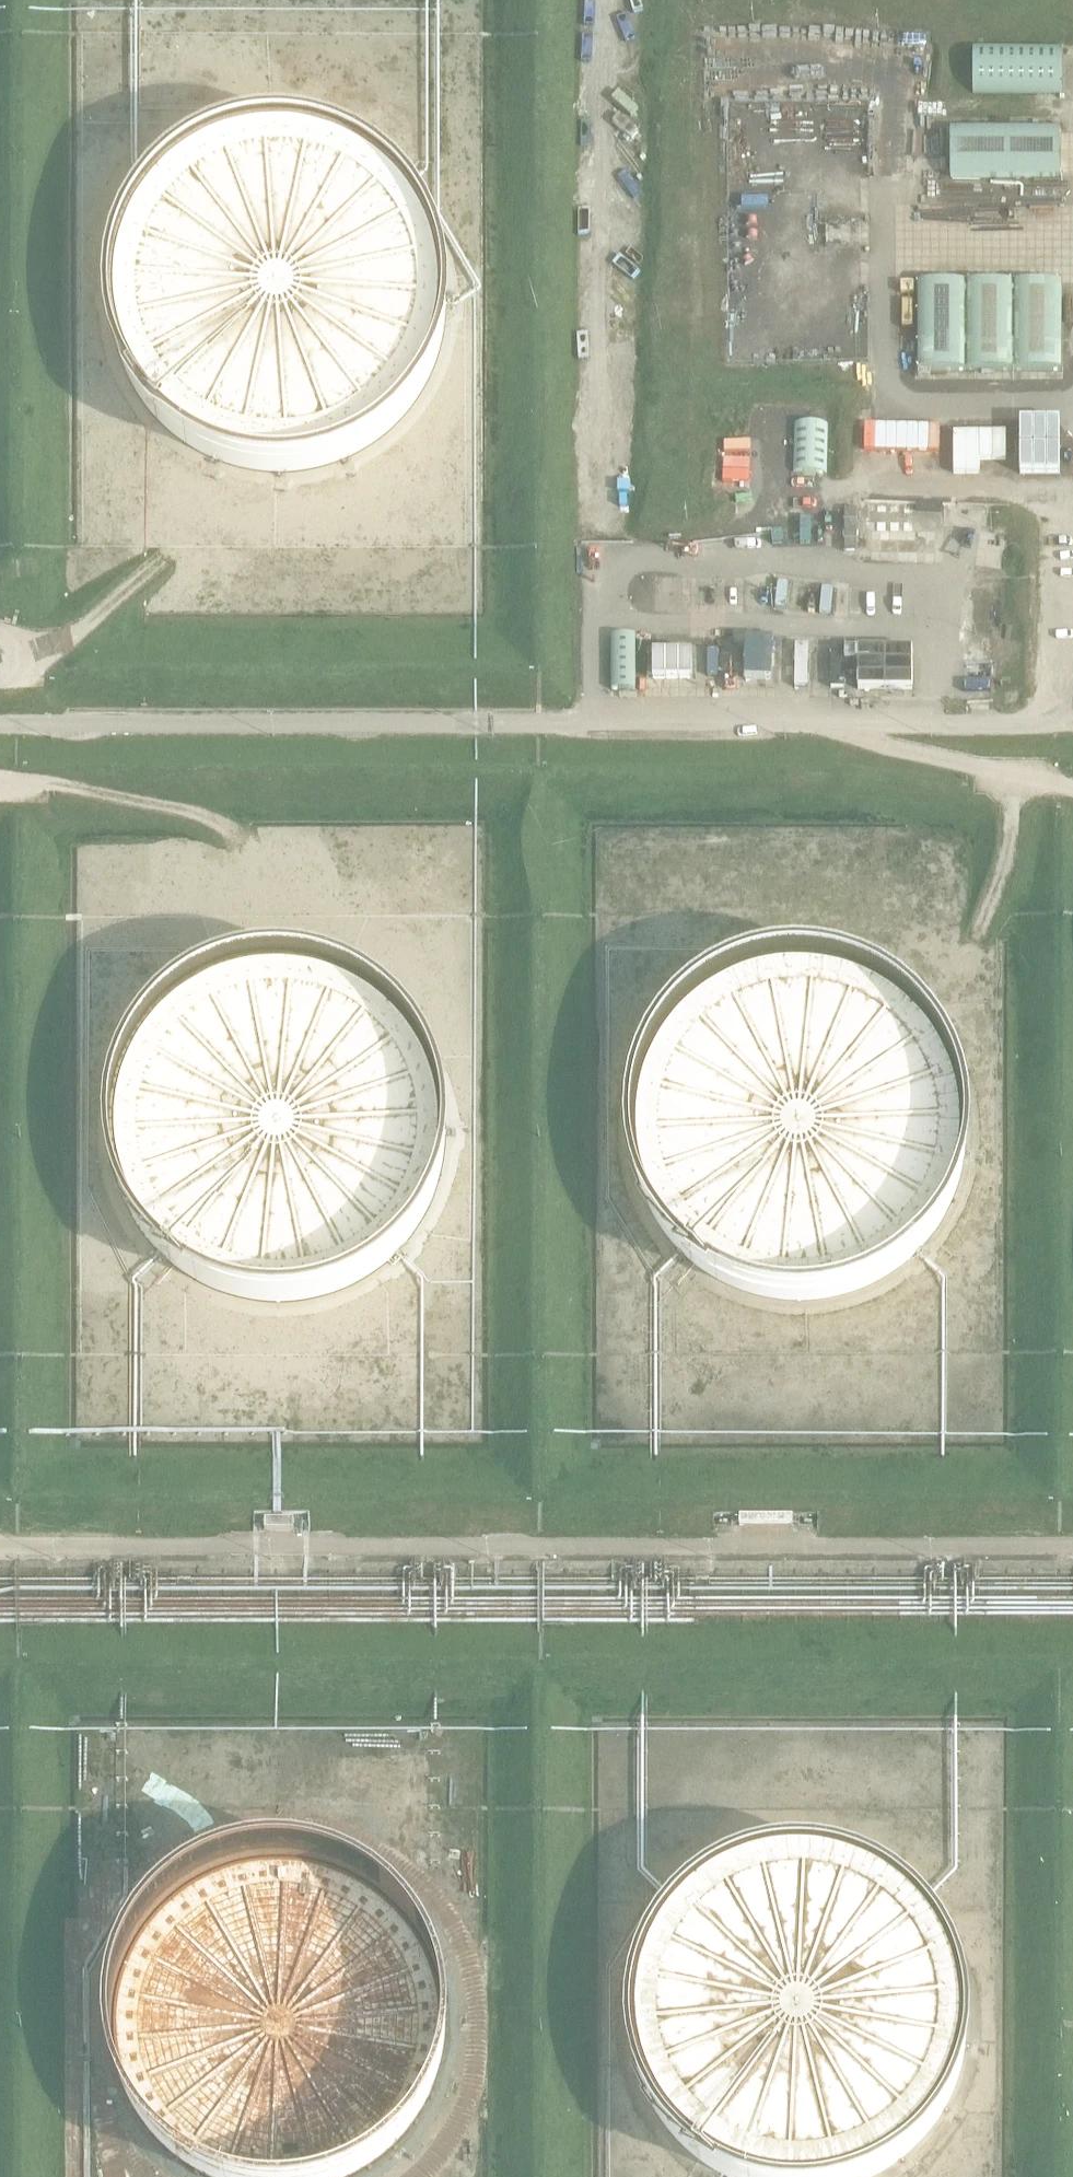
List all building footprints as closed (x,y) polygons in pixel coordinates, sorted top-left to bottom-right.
[(974,43),(974,92),(1061,93),(1061,44),(974,43)] [(387,436),(427,396),(452,346),(461,291),(451,235),(424,186),(383,147),(331,124),(275,118),(217,131),(167,163),(130,209),(111,266),(112,325),(133,381),(171,426),(222,457),(280,468),(336,461),(387,436)] [(1060,179),(1060,130),(951,129),(950,178),(1060,179)] [(1061,283),(1014,284),(1015,373),(1062,372),(1061,283)] [(967,374),(967,284),(920,284),(920,374),(967,374)] [(1015,373),(1014,284),(967,284),(967,374),(1015,373)] [(1060,421),(1020,421),(1020,475),(1060,475),(1060,421)] [(795,423),(794,472),(827,472),(828,423),(795,423)] [(866,427),(865,451),(942,453),(942,428),(866,427)] [(1006,432),(954,432),(954,474),(980,474),(980,460),(1006,460),(1006,432)] [(870,501),(868,557),(940,559),(941,530),(911,529),(912,503),(870,501)] [(774,515),(776,542),(829,538),(827,511),(774,515)] [(781,582),(776,604),(786,606),(791,584),(781,582)] [(637,634),(614,634),(613,687),(637,687),(637,634)] [(745,640),(744,678),(771,679),(772,640),(745,640)] [(858,650),(858,690),(912,690),(912,651),(858,650)] [(692,653),(654,653),(654,678),(692,679),(692,653)] [(911,1270),(951,1230),(977,1180),(985,1125),(975,1069),(948,1020),(907,981),(856,958),(800,952),(742,965),(691,997),(655,1043),(636,1100),(636,1159),(657,1215),(695,1260),(746,1291),(804,1302),(860,1295),(911,1270)] [(385,1298),(425,1258),(450,1208),(459,1153),(449,1097),(422,1048),(381,1009),(329,986),(273,980),(215,993),(165,1025),(128,1071),(109,1128),(110,1187),(130,1243),(168,1288),(220,1319),(278,1330),(334,1323),(385,1298)] [(288,1518),(262,1518),(262,1531),(288,1531),(288,1518)] [(414,2125),(440,2075),(448,2019),(438,1964),(412,1914),(370,1876),(319,1853),(263,1847),(205,1860),(155,1891),(118,1938),(99,1994),(99,2054),(120,2109),(158,2155),(195,2176),(349,2176),(374,2165),(414,2125)] [(951,2132),(977,2082),(985,2026),(975,1971),(948,1921),(907,1883),(856,1859),(800,1853),(742,1867),(691,1898),(655,1945),(636,2001),(636,2061),(657,2116),(695,2162),(720,2176),(900,2176),(911,2172),(951,2132)]
